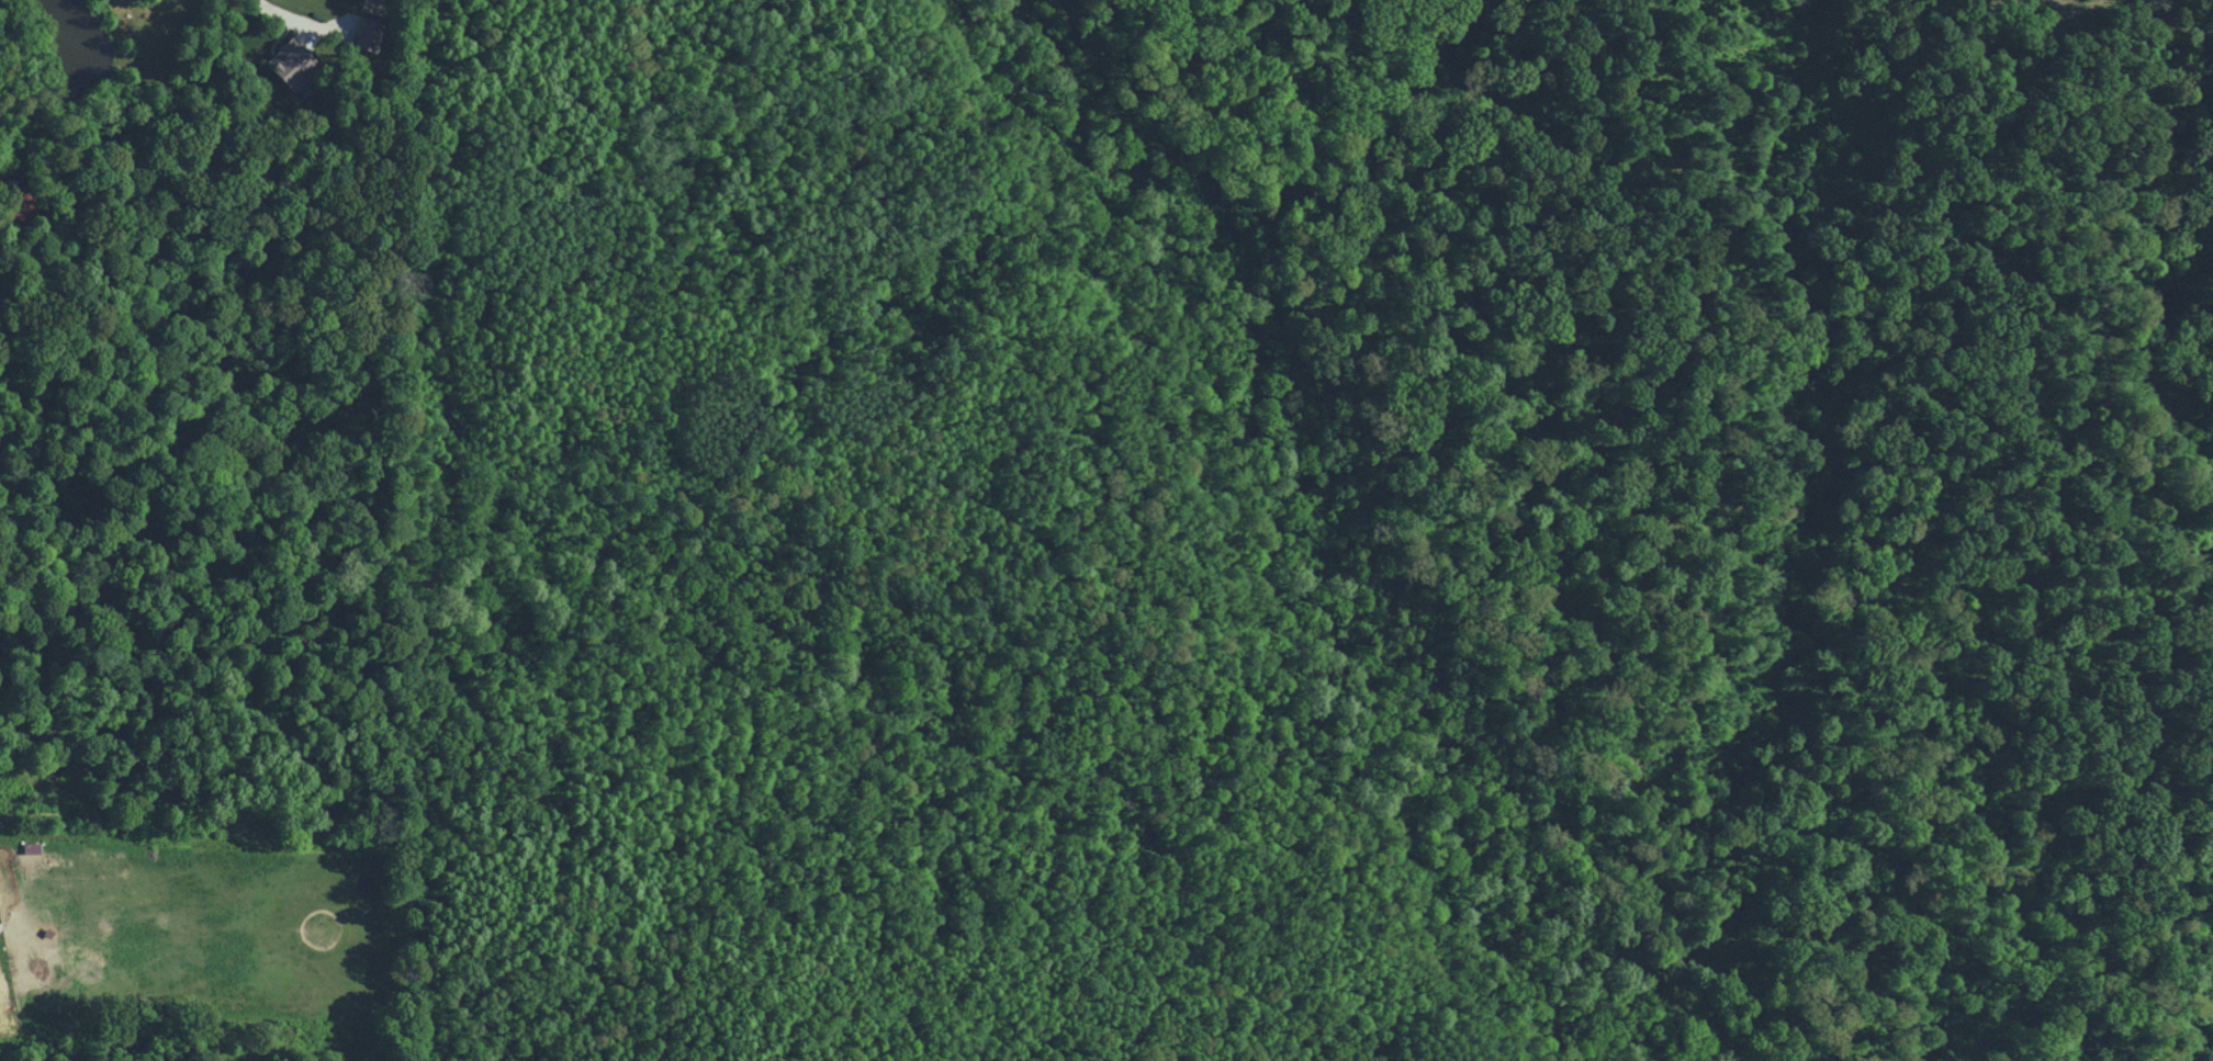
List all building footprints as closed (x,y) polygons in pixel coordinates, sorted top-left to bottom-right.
[(350,48),(372,53),(379,22),(357,17),(350,48)] [(286,92),(313,61),(285,36),(258,67),(286,92)]
